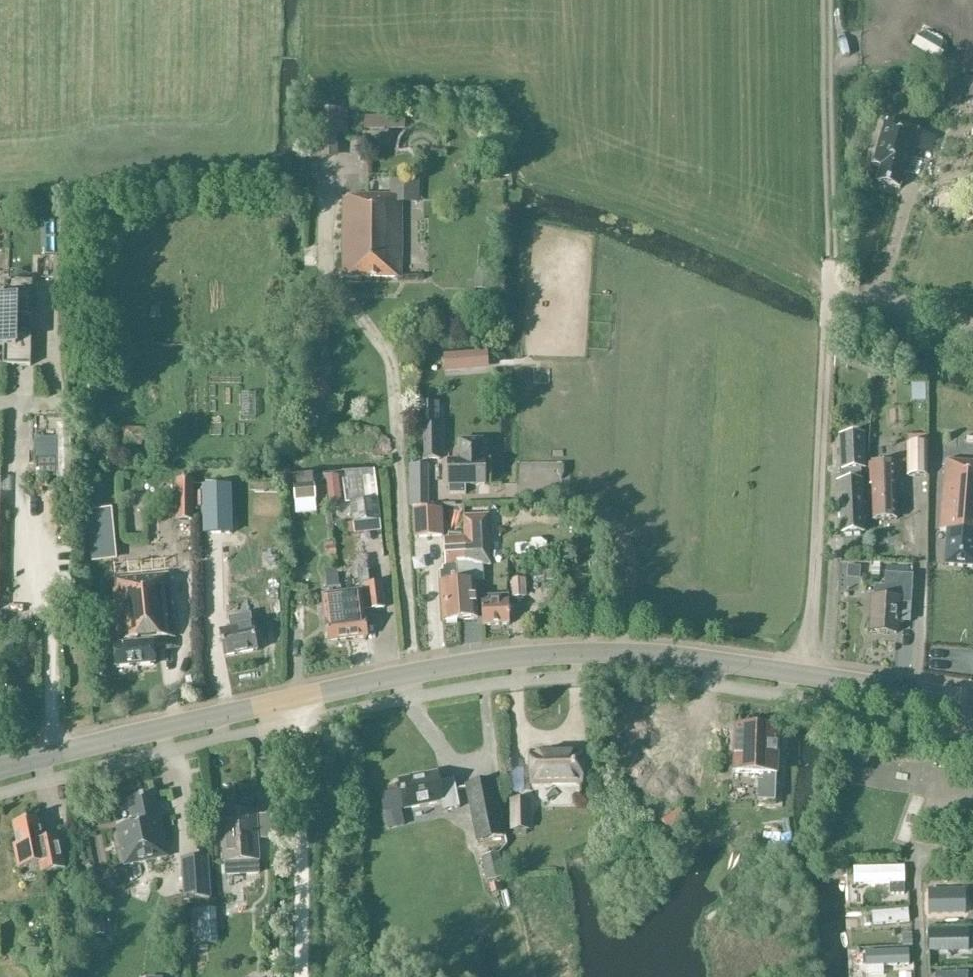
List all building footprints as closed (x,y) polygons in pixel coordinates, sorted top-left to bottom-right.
[(354,131),(405,130),(405,111),(353,112),(354,131)] [(348,137),(348,112),(310,112),(310,159),(338,159),(337,137),(348,137)] [(919,133),(885,123),(873,165),(881,167),(877,183),(900,189),(904,174),(907,175),(919,133)] [(418,204),(418,180),(389,180),(389,195),(360,195),(360,199),(344,199),(343,279),(401,280),(402,204),(418,204)] [(5,283),(4,301),(0,301),(0,347),(3,348),(3,366),(31,367),(31,333),(16,333),(17,317),(32,317),(32,283),(5,283)] [(445,373),(489,370),(488,352),(444,355),(445,373)] [(439,427),(439,403),(423,403),(424,462),(441,462),(441,427),(439,427)] [(863,534),(862,520),(867,519),(866,507),(861,507),(860,471),(867,470),(865,435),(839,436),(843,535),(863,534)] [(485,461),(484,461),(484,440),(459,440),(459,461),(448,461),(448,486),(449,486),(449,495),(466,495),(466,486),(485,485),(485,461)] [(928,444),(907,444),(906,478),(928,478),(928,444)] [(972,568),(972,464),(946,462),(941,531),(947,532),(944,566),(972,568)] [(874,521),(896,520),(895,464),(869,465),(870,486),(873,486),(874,521)] [(343,480),(346,505),(351,504),(353,524),(380,521),(375,476),(343,480)] [(195,479),(176,479),(176,521),(194,521),(195,479)] [(314,484),(292,487),(294,502),(315,499),(314,484)] [(204,535),(232,534),(231,486),(203,487),(204,535)] [(444,537),(442,509),(413,510),(414,539),(444,537)] [(467,570),(458,571),(460,621),(478,620),(475,577),(477,577),(477,570),(474,570),(474,566),(491,565),(488,516),(464,518),(465,539),(467,570)] [(467,570),(465,539),(445,540),(447,571),(440,572),(443,622),(460,621),(458,571),(467,570)] [(114,643),(117,669),(154,665),(152,640),(175,638),(169,575),(144,577),(144,568),(112,572),(118,643),(114,643)] [(337,570),(325,572),(327,589),(339,588),(337,570)] [(342,596),(348,641),(367,639),(363,612),(384,609),(381,584),(370,585),(368,571),(358,572),(361,593),(342,596)] [(885,588),(874,587),(872,633),(897,634),(898,603),(911,604),(912,577),(885,575),(885,588)] [(527,600),(526,579),(508,579),(509,595),(481,597),(483,626),(510,625),(508,601),(527,600)] [(348,641),(342,596),(327,598),(329,610),(324,610),(329,644),(348,641)] [(231,631),(220,633),(225,658),(257,652),(250,615),(229,619),(231,631)] [(775,802),(778,732),(736,730),(734,774),(763,775),(763,782),(758,782),(757,801),(775,802)] [(582,784),(581,754),(531,755),(531,785),(582,784)] [(401,790),(405,810),(442,802),(444,812),(460,808),(454,780),(439,783),(437,774),(399,782),(401,790)] [(506,839),(495,780),(465,786),(476,845),(506,839)] [(384,814),(405,810),(401,790),(380,794),(384,814)] [(134,825),(117,829),(125,866),(168,858),(160,820),(158,821),(153,797),(130,802),(134,825)] [(528,831),(528,829),(528,801),(512,802),(512,831),(528,831)] [(256,813),(221,815),(225,874),(240,873),(239,863),(259,862),(256,813)] [(43,842),(39,820),(13,825),(18,846),(14,847),(18,870),(40,865),(41,874),(65,869),(59,838),(43,842)] [(504,877),(498,854),(481,858),(486,881),(504,877)] [(184,899),(210,895),(208,859),(182,860),(184,899)] [(190,931),(210,928),(208,911),(188,913),(190,931)]
